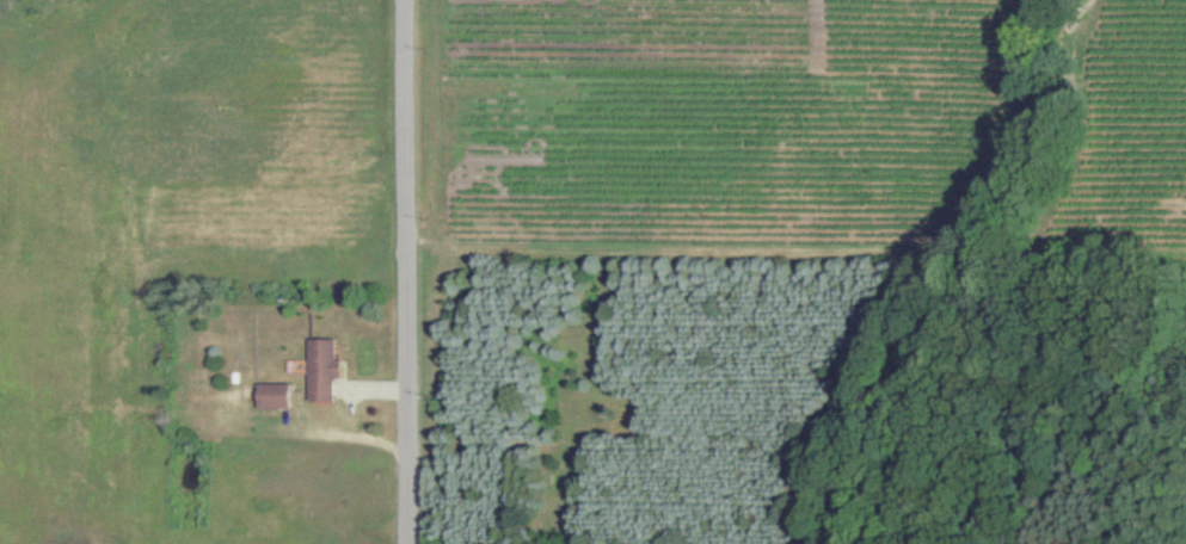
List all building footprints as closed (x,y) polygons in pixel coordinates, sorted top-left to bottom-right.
[(310,339),(309,403),(335,403),(335,378),(339,378),(340,340),(310,339)] [(259,385),(260,410),(291,409),(291,384),(259,385)]
